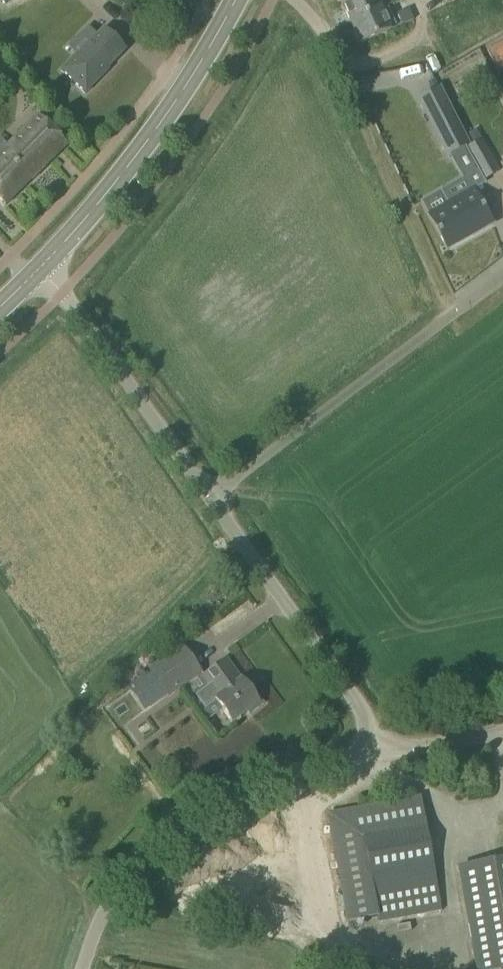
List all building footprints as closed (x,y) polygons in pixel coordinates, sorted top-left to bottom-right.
[(359,44),(392,30),(379,0),(340,0),(359,44)] [(397,15),(402,26),(413,20),(408,9),(397,15)] [(75,55),(61,70),(85,94),(107,72),(108,70),(107,69),(125,50),(104,29),(77,56),(75,55)] [(487,50),(496,71),(502,68),(502,43),(487,50)] [(468,145),(439,88),(418,99),(447,156),(468,145)] [(5,206),(66,145),(38,116),(0,153),(0,201),(5,206)] [(480,140),(465,148),(483,180),(498,172),(480,140)] [(492,224),(474,191),(448,205),(440,190),(420,202),(445,246),(470,232),(472,236),(492,224)] [(150,671),(168,695),(197,674),(179,650),(150,671)] [(196,696),(205,707),(215,700),(231,722),(246,711),(248,714),(263,703),(252,688),(249,690),(241,680),(240,681),(225,660),(200,678),(207,688),(196,696)] [(328,815),(332,835),(347,922),(378,916),(379,923),(441,911),(420,798),(328,815)] [(474,968),(502,968),(502,859),(456,867),(474,968)]
